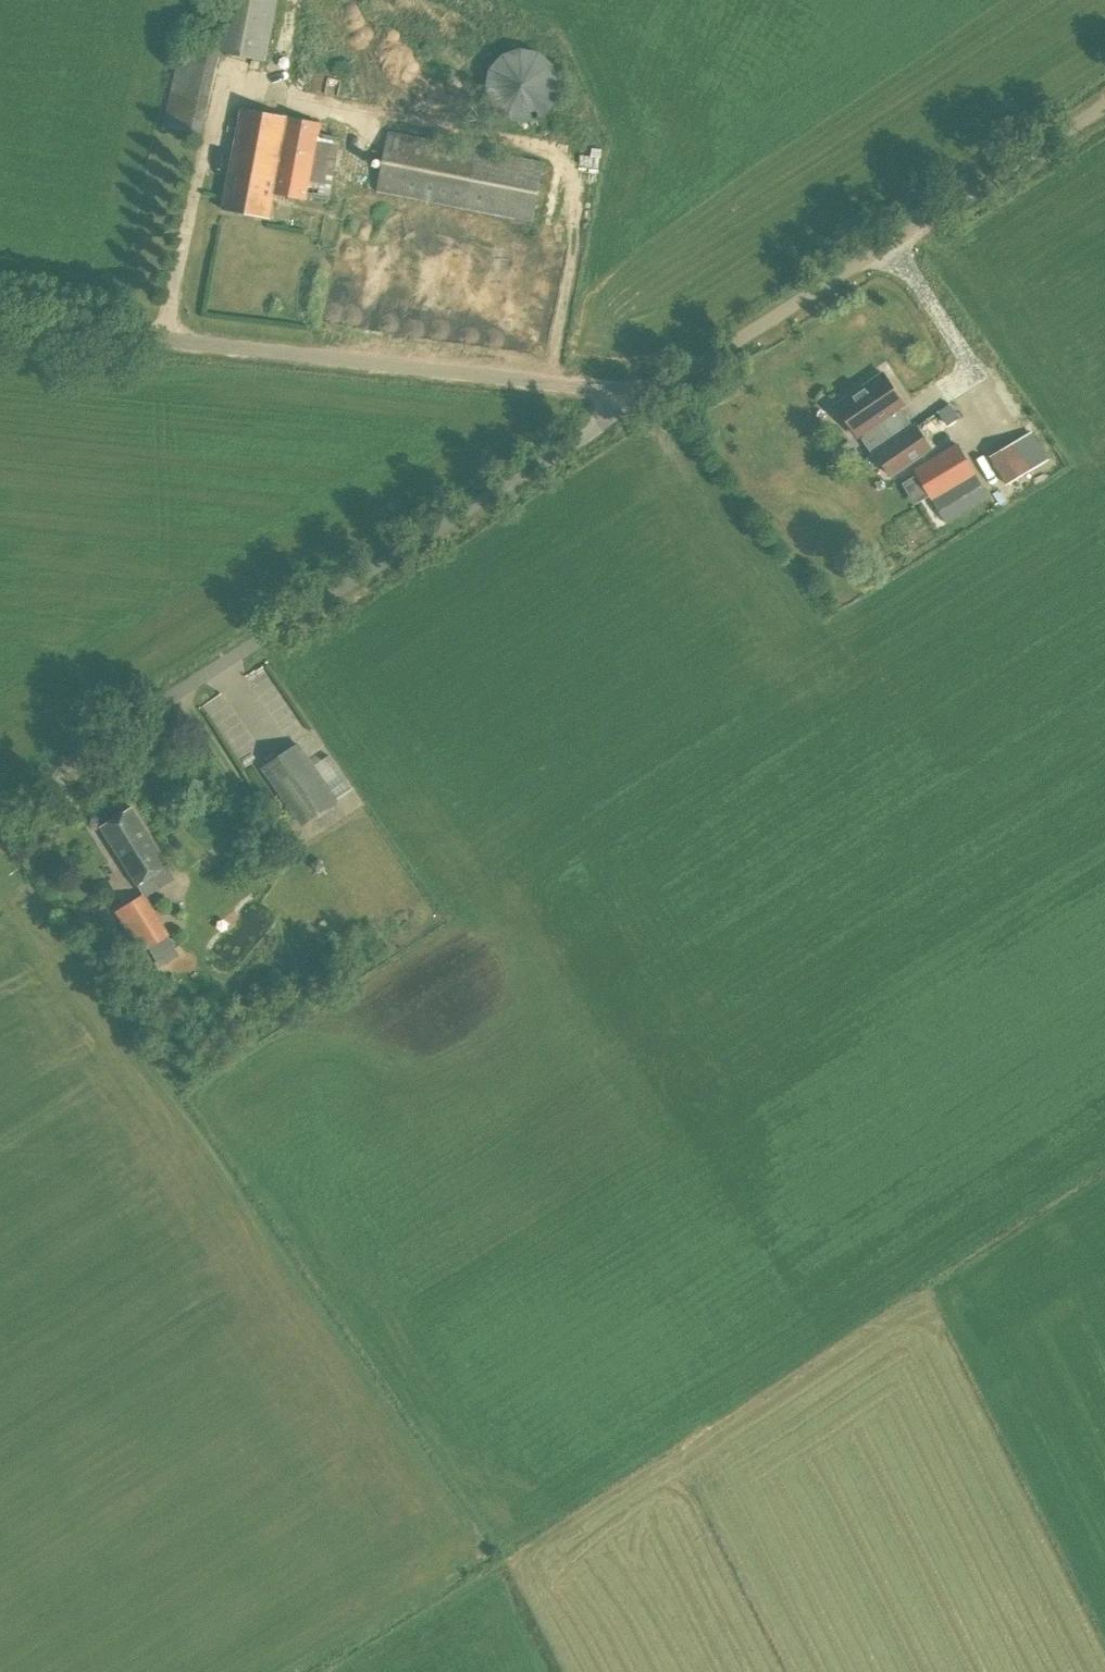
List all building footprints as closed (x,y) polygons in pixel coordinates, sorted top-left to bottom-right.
[(216,50),(221,51),(266,61),(279,0),(225,0),(216,50)] [(359,4),(338,19),(376,70),(396,55),(359,4)] [(526,123),(544,117),(557,102),(561,83),(555,64),(540,51),(521,48),(502,54),(489,69),(486,88),(492,105),(506,119),(526,123)] [(329,201),(341,137),(320,133),(322,123),(243,107),(223,208),(270,217),(275,193),(308,200),(308,197),(329,201)] [(531,222),(545,162),(389,131),(377,192),(531,222)] [(932,448),(905,411),(901,406),(904,404),(882,374),(836,407),(858,437),(862,435),(892,476),(932,448)] [(1006,483),(1048,459),(1032,431),(990,456),(1006,483)] [(950,522),(990,498),(958,443),(914,469),(946,522),(949,520),(950,522)] [(304,825),(339,801),(300,744),(265,768),(304,825)] [(322,761),(336,784),(352,774),(339,751),(322,761)] [(138,885),(170,865),(133,807),(101,827),(138,885)] [(146,893),(116,912),(125,928),(112,936),(118,946),(131,937),(141,953),(150,947),(158,961),(177,949),(169,936),(171,934),(146,893)]
